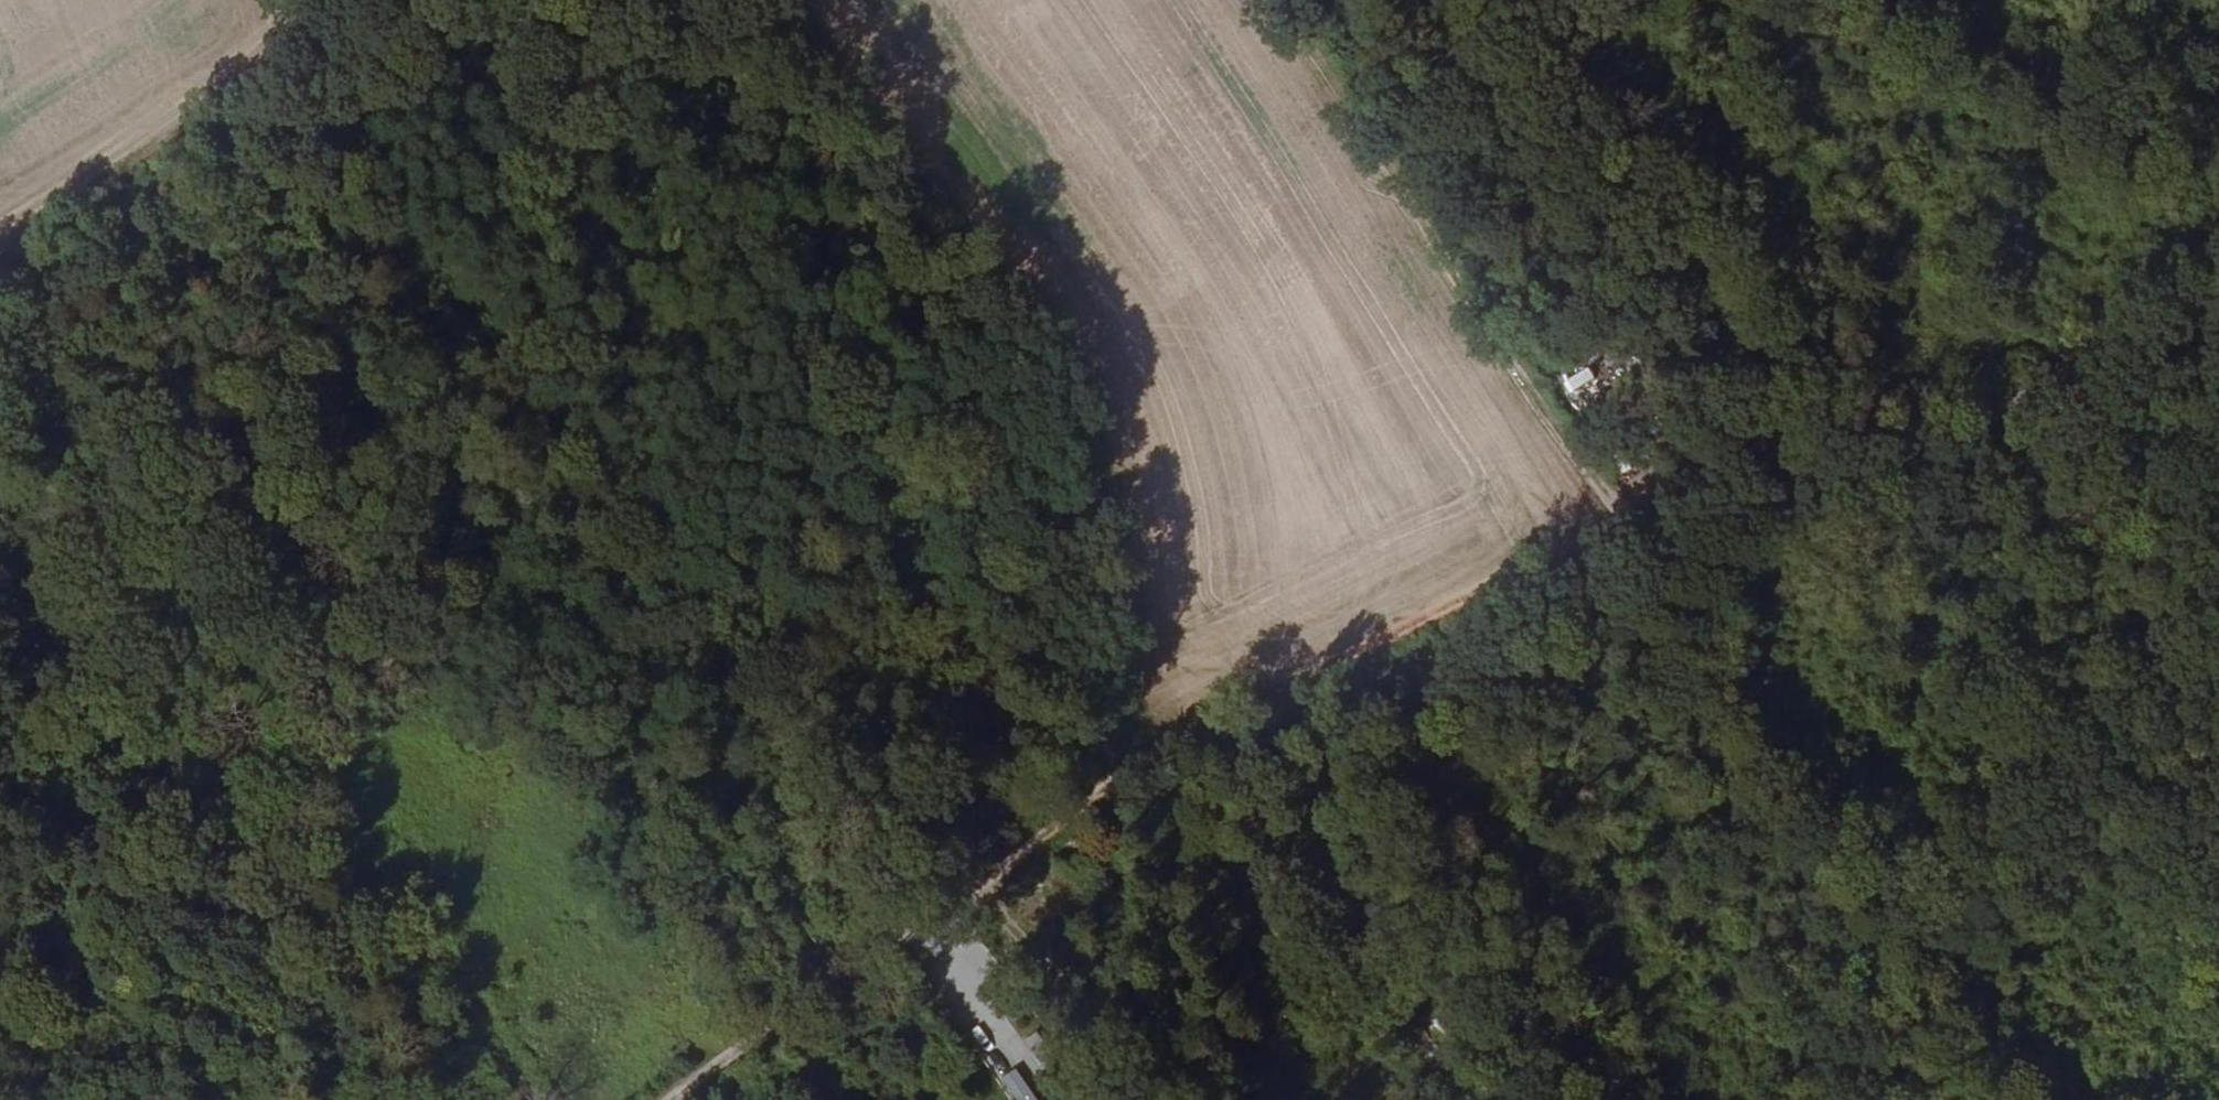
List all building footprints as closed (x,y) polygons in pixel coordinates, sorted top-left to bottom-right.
[(1563,383),(1569,393),(1595,378),(1589,368),(1563,383)] [(961,954),(939,960),(946,993),(968,988),(961,954)] [(969,993),(957,1000),(972,1025),(984,1017),(969,993)] [(1012,1049),(997,1055),(1010,1085),(1024,1079),(1012,1049)]
